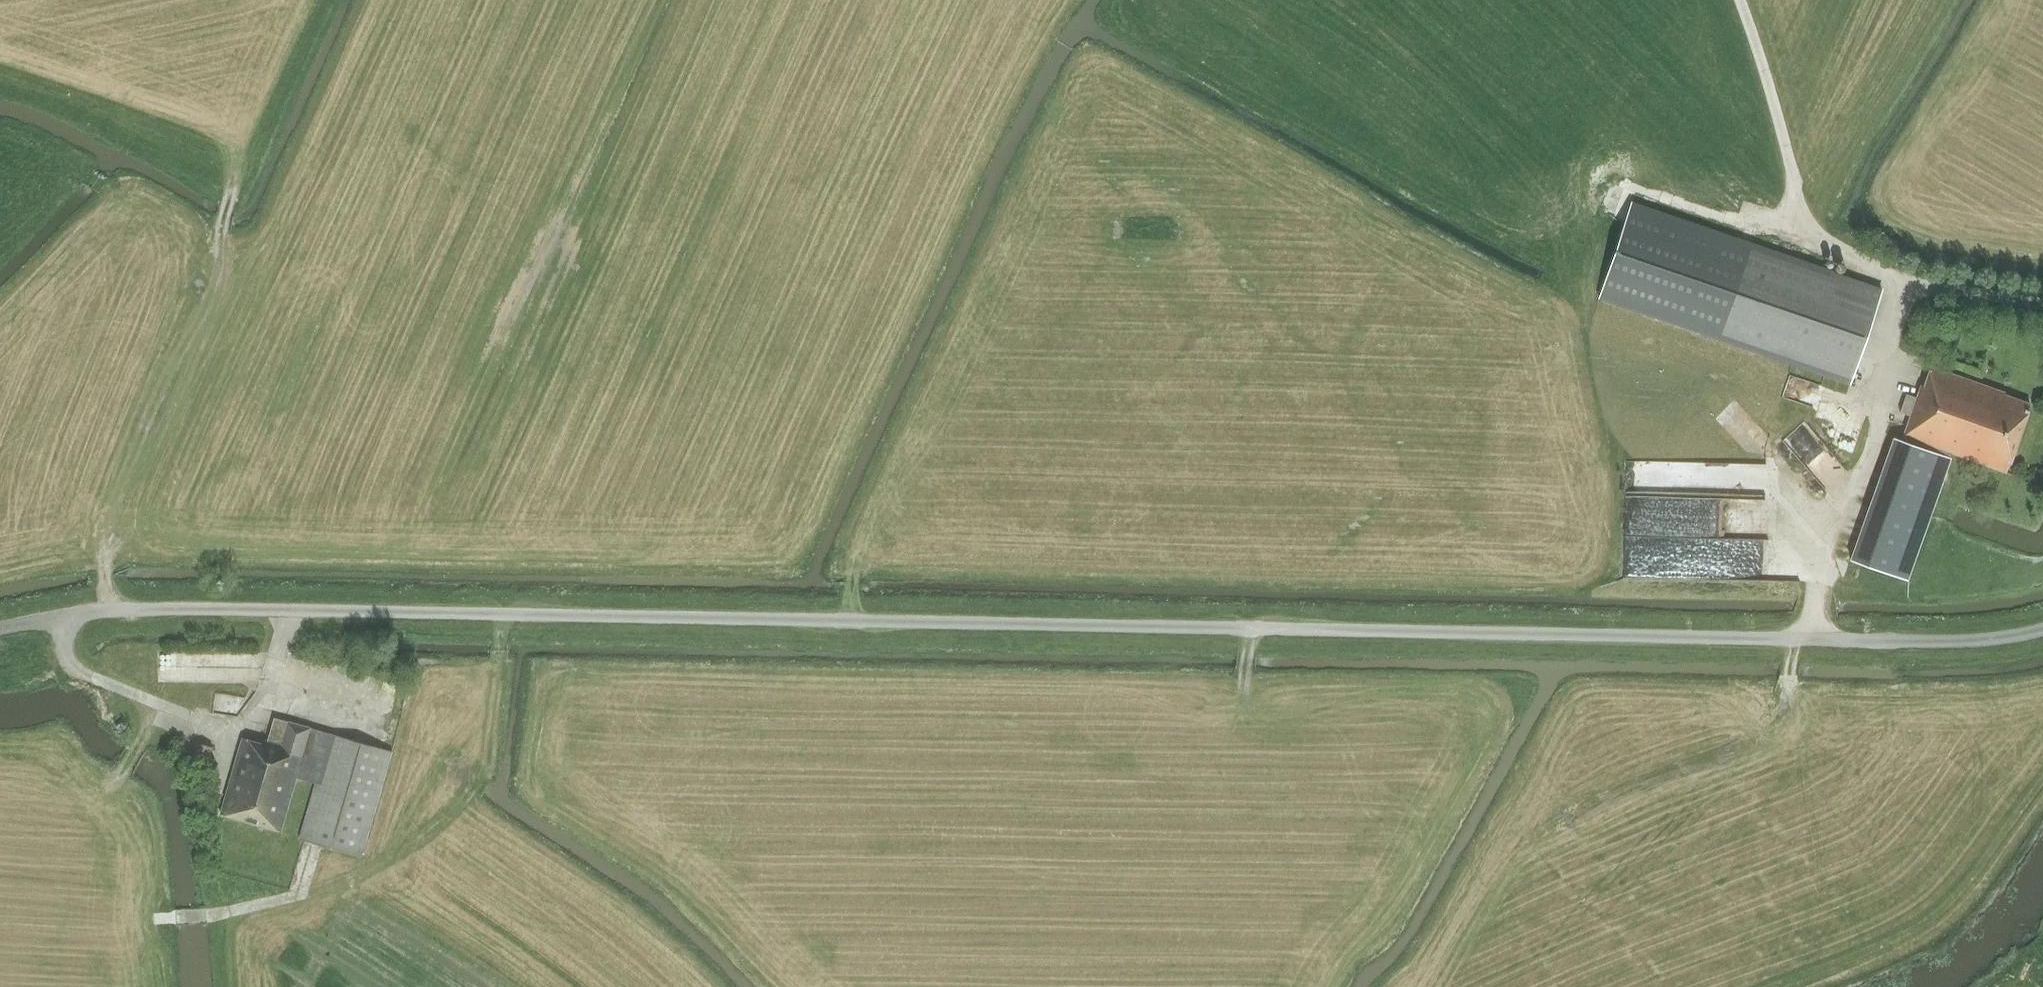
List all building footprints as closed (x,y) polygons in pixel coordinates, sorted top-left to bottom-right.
[(1599,296),(1850,382),(1882,289),(1631,203),(1599,296)] [(2006,472),(2030,404),(2005,394),(2005,392),(1931,366),(1924,386),(1921,385),(1858,561),(1906,579),(1951,452),(2006,472)] [(1791,442),(1816,466),(1833,449),(1807,425),(1791,442)] [(1713,495),(1737,501),(1744,470),(1731,467),(1728,479),(1717,477),(1713,495)] [(268,740),(263,738),(262,742),(243,737),(221,813),(281,830),(297,777),(316,783),(300,839),(361,857),(392,751),(275,717),(268,740)]
